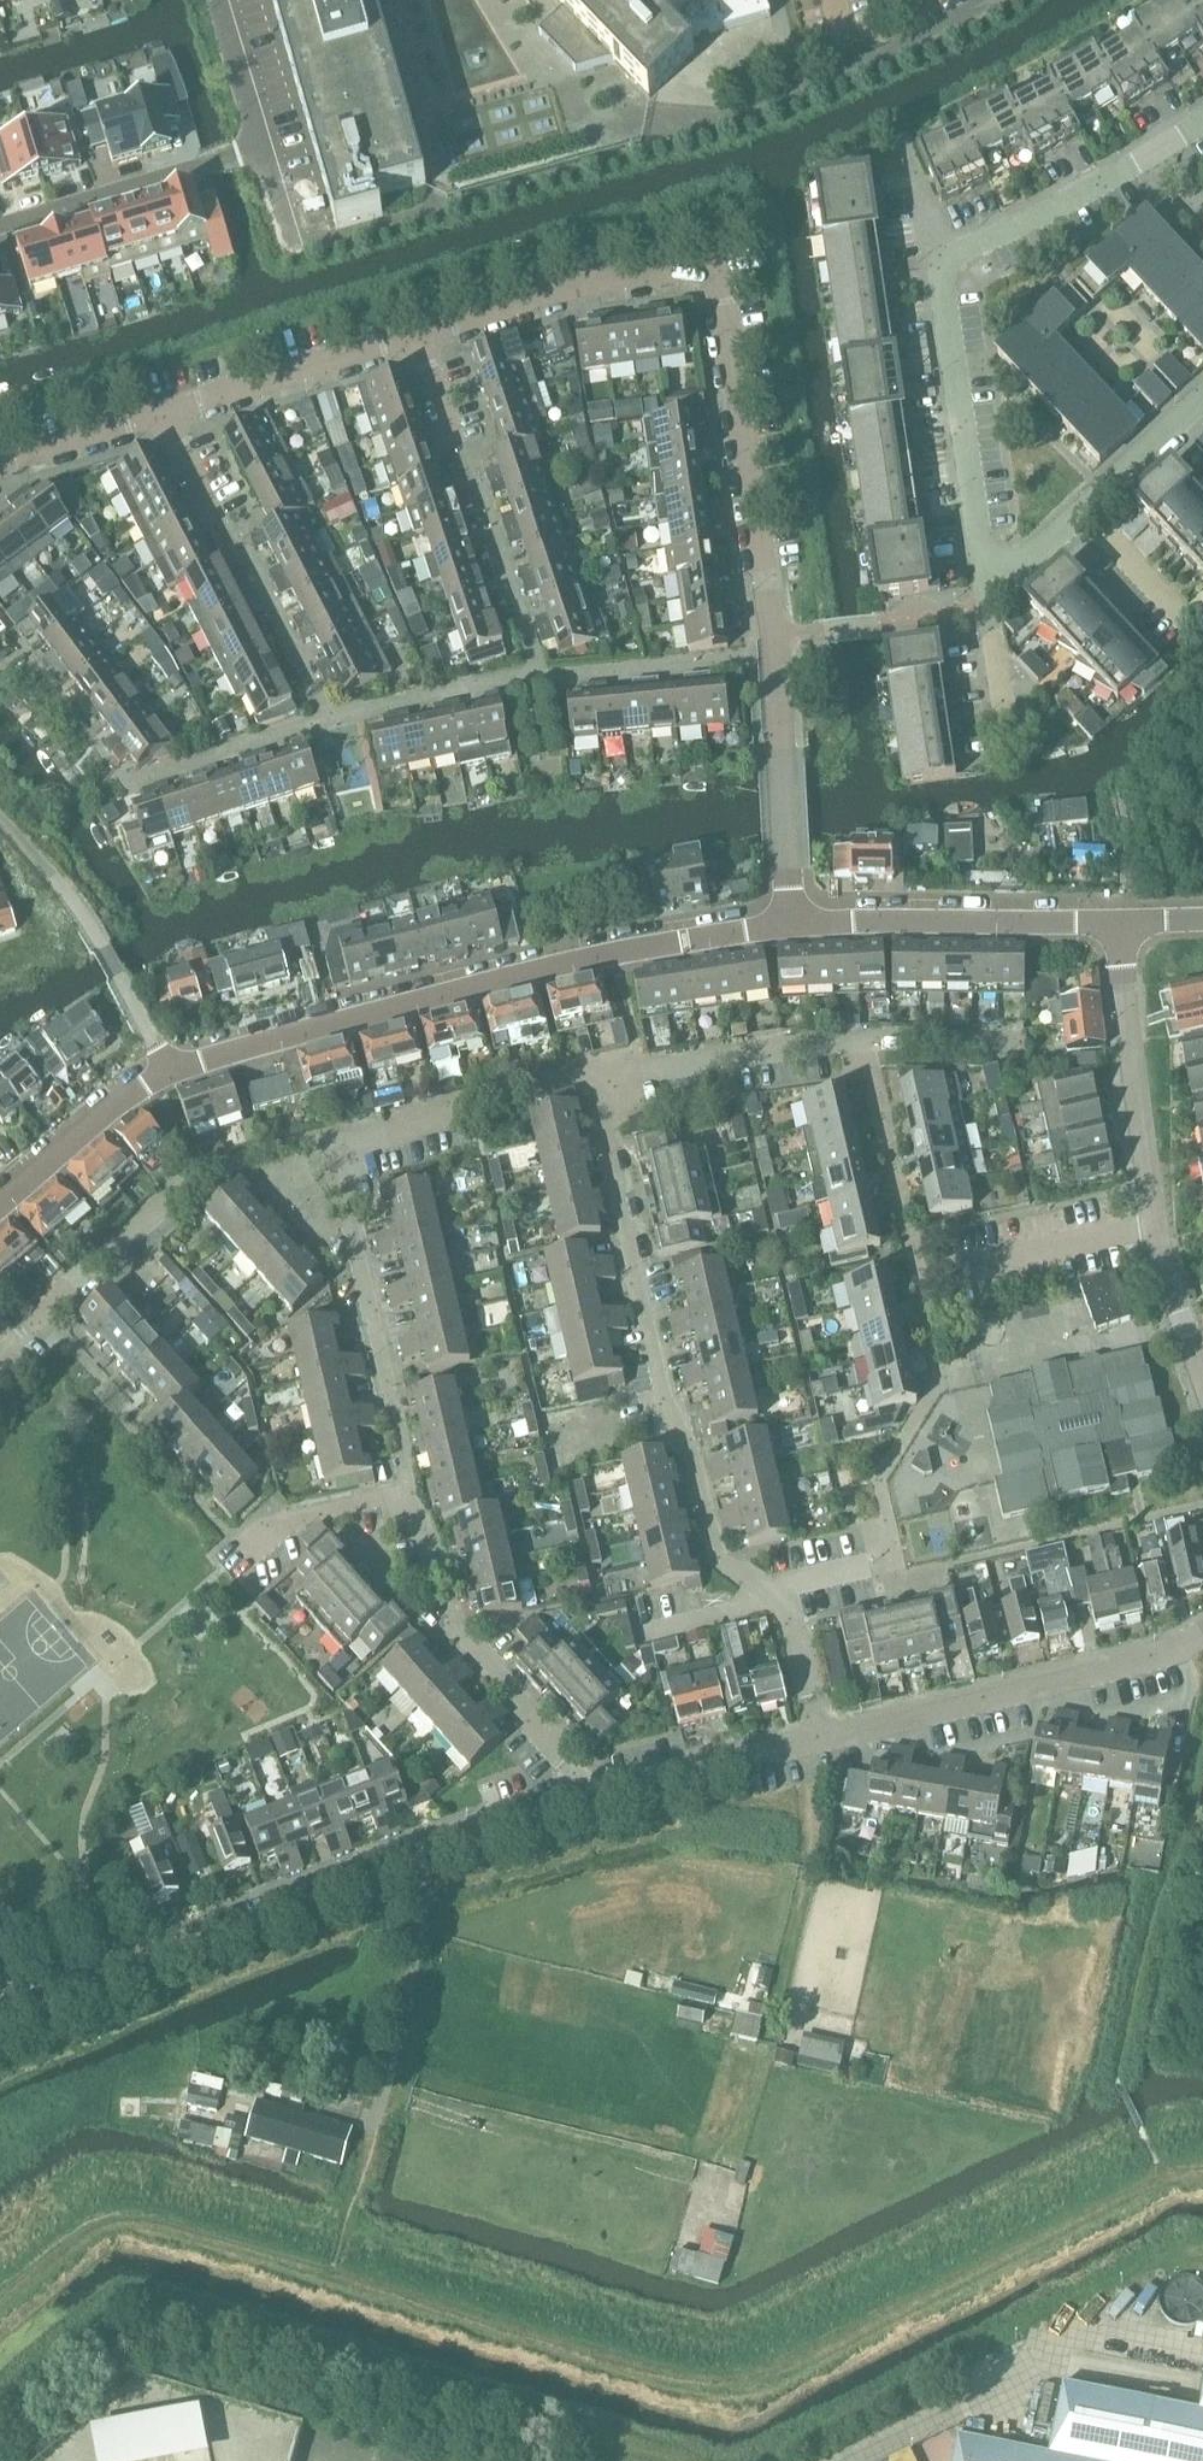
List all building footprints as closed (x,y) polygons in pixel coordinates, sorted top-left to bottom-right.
[(337,230),(383,217),(378,200),(426,186),(373,0),(272,0),(337,230)] [(564,9),(539,33),(576,72),(614,61),(649,99),(695,55),(682,42),(770,17),(765,0),(555,0),(564,9)] [(942,13),(968,0),(935,0),(942,13)] [(1175,1),(1202,40),(1202,0),(1177,0),(1177,1),(1177,0),(1175,1)] [(1154,15),(1185,61),(1186,60),(1185,59),(1202,46),(1202,40),(1175,1),(1156,15),(1155,14),(1154,15)] [(1154,16),(1134,29),(1167,82),(1169,81),(1163,73),(1184,60),(1184,61),(1185,61),(1154,15),(1154,16)] [(1133,30),(1113,42),(1146,95),(1167,82),(1134,29),(1132,30),(1133,30)] [(1094,54),(1092,55),(1125,108),(1146,95),(1113,42),(1094,54)] [(1071,67),(1098,115),(1099,115),(1098,113),(1119,101),(1124,109),(1125,108),(1092,55),(1072,68),(1071,67)] [(1071,69),(1049,80),(1079,135),(1080,134),(1076,126),(1097,114),(1098,115),(1071,67),(1070,67),(1071,69)] [(1048,81),(1028,92),(1057,147),(1079,135),(1049,80),(1048,81)] [(153,90),(124,99),(142,158),(171,150),(164,127),(180,123),(170,91),(154,96),(153,90)] [(1007,102),(1006,103),(1035,158),(1057,147),(1028,92),(1008,102),(1007,102)] [(97,113),(82,118),(92,149),(107,145),(113,167),(142,158),(124,99),(95,108),(97,113)] [(984,113),(1008,163),(1009,163),(1008,161),(1029,150),(1034,159),(1035,158),(1006,103),(985,114),(984,113)] [(984,115),(962,125),(988,182),(989,181),(985,172),(1007,162),(1007,164),(1008,163),(984,113),(983,114),(984,115)] [(48,114),(25,121),(42,178),(80,166),(67,120),(51,125),(48,114)] [(0,140),(0,180),(3,190),(42,178),(25,121),(23,121),(27,132),(0,140)] [(961,126),(940,135),(966,192),(988,182),(962,125),(961,125),(961,126)] [(916,145),(941,202),(942,203),(966,192),(940,135),(918,145),(918,144),(916,145)] [(818,184),(822,212),(871,205),(870,192),(881,191),(879,175),(818,184)] [(192,185),(166,193),(183,250),(209,243),(206,232),(205,232),(197,200),(192,185)] [(166,193),(141,201),(158,258),(183,250),(166,193)] [(215,195),(197,200),(205,232),(206,232),(209,243),(215,263),(233,257),(234,257),(215,195)] [(141,201),(116,208),(134,265),(158,258),(141,201)] [(822,212),(826,238),(887,229),(886,222),(874,224),(871,205),(822,212)] [(116,208),(91,215),(110,278),(111,278),(110,273),(134,265),(116,208)] [(92,221),(68,228),(85,286),(110,278),(91,215),(90,216),(92,221)] [(1094,304),(1128,271),(1127,270),(1164,236),(1146,217),(1075,283),(1094,304)] [(68,228),(43,236),(57,282),(81,275),(84,286),(85,286),(68,228)] [(826,238),(829,263),(891,254),(890,248),(878,250),(877,239),(888,238),(887,229),(826,238)] [(42,237),(17,244),(31,290),(57,282),(43,236),(42,236),(42,237)] [(1127,270),(1128,271),(1144,288),(1181,254),(1164,236),(1127,270)] [(829,263),(833,289),(894,280),(893,274),(882,276),(880,265),(892,263),(891,254),(829,263)] [(1144,288),(1161,306),(1198,272),(1181,254),(1144,288)] [(1177,324),(1202,300),(1202,277),(1198,272),(1161,306),(1177,324)] [(833,289),(837,315),(898,306),(897,300),(886,301),(884,291),(896,289),(894,280),(833,289)] [(7,317),(22,313),(12,281),(0,285),(0,319),(7,317)] [(998,355),(1015,374),(1052,340),(1053,341),(1088,308),(1069,288),(998,355)] [(1194,342),(1202,334),(1202,300),(1177,324),(1194,342)] [(38,305),(29,308),(33,322),(42,319),(38,305)] [(837,315),(841,341),(902,332),(901,325),(889,327),(888,316),(899,315),(898,306),(837,315)] [(665,307),(652,309),(660,360),(687,356),(681,318),(667,320),(665,307)] [(641,324),(628,326),(634,364),(660,360),(652,309),(639,311),(641,324)] [(614,314),(601,316),(608,368),(634,364),(628,326),(616,327),(614,314)] [(608,368),(601,316),(588,318),(590,331),(576,334),(582,372),(608,368)] [(552,329),(559,352),(573,347),(565,324),(552,329)] [(841,341),(845,366),(906,357),(905,351),(893,353),(892,342),(903,341),(902,332),(841,341)] [(1194,342),(1202,351),(1202,334),(1194,342)] [(472,353),(480,378),(517,366),(518,367),(526,364),(517,338),(472,353)] [(1015,374),(1032,392),(1069,358),(1053,341),(1052,340),(1015,374)] [(1154,369),(1160,375),(1174,362),(1169,355),(1154,369)] [(845,366),(848,392),(898,385),(896,368),(907,366),(906,357),(845,366)] [(1032,392),(1049,410),(1086,376),(1069,358),(1032,392)] [(1160,375),(1166,381),(1180,367),(1174,362),(1160,375)] [(480,378),(488,403),(536,387),(528,364),(526,364),(518,367),(517,366),(480,378)] [(1166,381),(1171,387),(1186,373),(1180,367),(1166,381)] [(357,388),(366,414),(411,399),(402,373),(357,388)] [(1186,373),(1171,387),(1177,393),(1191,380),(1186,373)] [(1134,387),(1140,393),(1155,380),(1149,374),(1134,387)] [(1049,410),(1066,428),(1102,394),(1086,376),(1049,410)] [(1140,393),(1146,399),(1160,386),(1155,380),(1140,393)] [(848,392),(852,418),(913,409),(912,400),(900,401),(898,385),(848,392)] [(1146,399),(1151,405),(1166,392),(1160,386),(1146,399)] [(496,428),(534,416),(544,412),(536,387),(488,403),(496,428)] [(336,391),(320,397),(329,423),(345,417),(336,391)] [(1166,392),(1151,405),(1157,412),(1172,398),(1166,392)] [(704,407),(702,393),(667,398),(669,413),(704,407)] [(1066,428),(1082,446),(1119,412),(1102,394),(1066,428)] [(374,438),(382,436),(419,424),(411,399),(366,414),(374,438)] [(567,405),(571,418),(584,414),(581,400),(567,405)] [(642,417),(639,400),(613,404),(616,421),(642,417)] [(641,400),(639,400),(642,417),(654,416),(652,403),(642,405),(641,400)] [(309,401),(298,405),(305,422),(316,417),(309,401)] [(588,408),(590,425),(614,421),(611,404),(588,408)] [(852,418),(856,444),(917,435),(916,425),(904,427),(903,417),(914,415),(913,409),(852,418)] [(1119,412),(1082,446),(1100,465),(1137,431),(1119,412)] [(643,422),(647,449),(696,441),(694,429),(707,427),(705,413),(643,422)] [(259,417),(224,435),(237,459),(279,437),(267,414),(259,417)] [(496,428),(504,452),(505,453),(534,443),(534,444),(542,441),(534,416),(496,428)] [(316,419),(307,423),(313,436),(322,432),(316,419)] [(382,436),(390,461),(427,448),(419,424),(382,436)] [(594,431),(597,453),(610,451),(607,428),(594,431)] [(856,444),(860,469),(921,460),(920,451),(908,453),(906,442),(918,441),(917,435),(856,444)] [(279,437),(237,459),(249,482),(291,461),(279,437)] [(647,449),(651,474),(713,465),(711,452),(698,454),(696,441),(647,449)] [(486,473),(490,485),(542,468),(534,444),(534,443),(505,453),(504,452),(494,456),(499,469),(486,473)] [(390,488),(398,485),(435,473),(427,448),(390,461),(382,463),(390,488)] [(338,452),(342,464),(350,462),(346,449),(338,452)] [(151,450),(108,472),(120,496),(163,475),(151,450)] [(317,457),(325,473),(337,466),(330,451),(317,457)] [(599,457),(602,470),(614,468),(611,455),(599,457)] [(860,469),(864,495),(925,486),(923,477),(912,479),(910,468),(922,466),(921,460),(860,469)] [(291,461),(249,482),(260,506),(303,484),(291,461)] [(651,474),(655,500),(704,493),(702,480),(715,478),(713,465),(651,474)] [(337,466),(325,473),(335,495),(347,489),(337,466)] [(507,494),(511,506),(550,493),(542,468),(490,485),(494,498),(507,494)] [(1148,524),(1149,524),(1189,487),(1171,468),(1131,505),(1140,515),(1144,512),(1152,521),(1148,524)] [(407,511),(417,508),(417,507),(443,498),(443,497),(435,473),(398,485),(407,511)] [(163,475),(120,496),(131,520),(174,498),(163,475)] [(1166,544),(1202,510),(1202,498),(1196,484),(1194,482),(1189,487),(1149,524),(1158,534),(1161,531),(1170,540),(1166,543),(1166,544)] [(303,484),(260,506),(272,528),(272,529),(299,515),(300,515),(307,512),(307,510),(314,507),(303,484)] [(864,495),(867,521),(928,512),(927,503),(916,504),(914,494),(926,492),(925,486),(864,495)] [(28,487),(17,495),(49,537),(70,521),(47,490),(36,498),(28,487)] [(63,498),(74,513),(84,505),(74,491),(63,498)] [(333,522),(360,511),(353,493),(325,504),(333,522)] [(502,522),(507,535),(558,518),(550,493),(511,506),(515,518),(502,522)] [(659,526),(669,524),(721,516),(719,503),(706,505),(704,493),(655,500),(659,526)] [(417,508),(425,532),(475,515),(471,503),(458,507),(454,494),(443,497),(443,498),(417,507),(417,508)] [(15,514),(5,521),(34,561),(55,546),(49,537),(17,495),(7,503),(15,514)] [(174,498),(131,520),(143,543),(186,522),(174,498)] [(1184,562),(1202,545),(1202,510),(1166,544),(1176,553),(1179,550),(1187,559),(1184,562)] [(867,521),(871,547),(932,538),(931,528),(919,530),(918,520),(929,518),(928,512),(867,521)] [(272,528),(250,539),(257,552),(269,546),(274,557),(311,538),(300,515),(299,515),(272,529),(272,528)] [(425,532),(433,557),(470,544),(466,532),(479,528),(475,515),(425,532)] [(669,524),(673,550),(712,544),(710,531),(723,529),(721,516),(669,524)] [(523,543),(527,555),(566,542),(558,518),(507,535),(511,547),(523,543)] [(13,577),(34,561),(5,521),(0,525),(0,559),(13,577)] [(186,522),(143,543),(154,566),(197,545),(186,522)] [(620,534),(622,543),(630,541),(628,532),(620,534)] [(280,569),(269,575),(275,586),(323,561),(311,538),(274,557),(280,569)] [(871,547),(875,572),(924,565),(922,545),(933,544),(932,538),(871,547)] [(519,572),(523,584),(574,567),(566,542),(527,555),(531,568),(519,572)] [(440,579),(441,581),(491,565),(487,552),(474,556),(470,544),(433,557),(425,559),(432,582),(440,579)] [(668,577),(677,576),(729,568),(727,555),(714,557),(712,544),(673,550),(665,551),(668,577)] [(197,545),(154,566),(166,591),(186,580),(185,580),(208,567),(197,545)] [(1184,562),(1193,572),(1197,569),(1202,576),(1202,545),(1184,562)] [(114,563),(122,579),(138,571),(131,556),(114,563)] [(323,561),(275,586),(281,598),(292,592),(298,603),(344,580),(332,557),(323,561)] [(0,559),(0,587),(13,577),(0,559)] [(208,567),(185,580),(186,580),(197,603),(244,579),(238,568),(226,574),(220,561),(208,567)] [(363,568),(373,592),(390,585),(380,561),(363,568)] [(103,565),(89,575),(105,597),(119,587),(103,565)] [(441,581),(449,606),(486,594),(482,582),(495,577),(491,565),(441,581)] [(924,565),(875,572),(879,600),(940,591),(938,575),(926,577),(924,565)] [(1027,602),(1045,621),(1085,584),(1085,583),(1081,587),(1073,578),(1077,574),(1067,565),(1027,602)] [(540,593),(544,605),(583,592),(574,567),(523,584),(527,597),(540,593)] [(388,573),(397,595),(408,590),(399,568),(388,573)] [(677,576),(681,602),(720,595),(718,583),(731,581),(729,568),(677,576)] [(197,603),(189,608),(201,631),(244,608),(238,597),(250,591),(244,579),(197,603)] [(304,615),(292,621),(298,633),(355,603),(344,580),(298,603),(304,615)] [(113,592),(141,633),(153,625),(126,584),(113,592)] [(1041,627),(1063,640),(1103,603),(1103,602),(1099,606),(1091,597),(1094,593),(1085,584),(1045,621),(1040,626),(1041,627)] [(45,643),(78,619),(86,613),(70,591),(19,629),(27,641),(38,633),(45,643)] [(535,621),(539,634),(591,617),(583,592),(544,605),(548,617),(535,621)] [(449,606),(457,631),(507,614),(503,602),(490,606),(486,594),(449,606)] [(681,602),(685,627),(737,619),(735,606),(722,608),(720,595),(681,602)] [(355,603),(298,633),(304,644),(316,638),(322,650),(367,626),(355,603)] [(1059,646),(1080,659),(1121,622),(1120,621),(1117,625),(1109,616),(1112,612),(1103,603),(1063,640),(1058,645),(1059,646)] [(637,610),(640,622),(650,619),(647,607),(637,610)] [(244,608),(201,631),(213,654),(268,626),(262,614),(250,620),(244,608)] [(591,617),(539,634),(544,646),(556,642),(560,655),(609,639),(601,613),(591,617)] [(507,614),(457,631),(470,670),(506,658),(502,644),(503,644),(498,631),(511,627),(507,614)] [(1015,615),(1004,626),(1014,636),(1025,625),(1015,615)] [(408,621),(411,630),(423,626),(420,617),(408,621)] [(42,661),(50,672),(93,640),(78,619),(45,643),(53,653),(42,661)] [(737,619),(685,627),(689,654),(728,648),(726,634),(739,632),(737,619)] [(1076,665),(1098,678),(1135,644),(1126,635),(1130,632),(1121,622),(1080,659),(1075,664),(1076,665)] [(268,626),(213,654),(224,677),(268,655),(262,643),(274,637),(268,626)] [(328,661),(316,667),(322,679),(379,649),(367,626),(322,650),(328,661)] [(143,635),(151,647),(159,640),(151,629),(143,635)] [(68,674),(76,685),(108,661),(93,640),(50,672),(58,682),(68,674)] [(1135,644),(1098,678),(1093,683),(1094,684),(1116,698),(1118,699),(1131,687),(1145,695),(1169,672),(1158,661),(1154,665),(1144,654),(1148,651),(1138,641),(1135,644)] [(887,654),(891,682),(952,673),(951,666),(940,667),(936,646),(887,654)] [(379,649),(322,679),(328,691),(340,685),(346,697),(383,678),(391,674),(379,649)] [(179,675),(166,650),(153,660),(169,683),(179,675)] [(1020,663),(1029,673),(1040,663),(1031,653),(1020,663)] [(268,655),(224,677),(236,700),(245,696),(291,672),(285,660),(274,666),(268,655)] [(73,703),(81,714),(124,682),(108,661),(76,685),(84,695),(73,703)] [(442,662),(427,667),(434,683),(447,678),(442,662)] [(1040,663),(1029,673),(1039,684),(1050,673),(1040,663)] [(291,672),(245,696),(256,718),(254,719),(259,729),(284,720),(297,714),(291,702),(292,702),(286,690),(298,684),(291,672)] [(891,682),(895,708),(956,699),(955,692),(943,693),(942,683),(953,681),(952,673),(891,682)] [(710,675),(697,676),(702,728),(739,724),(737,704),(727,705),(725,687),(712,688),(710,675)] [(685,691),(673,692),(677,731),(702,728),(697,676),(684,677),(685,691)] [(659,680),(645,681),(651,733),(677,731),(673,692),(660,693),(659,680)] [(633,696),(620,697),(625,736),(651,733),(645,681),(632,682),(633,696)] [(99,717),(107,727),(139,703),(124,682),(81,714),(89,724),(99,717)] [(607,685),(594,686),(599,738),(625,736),(620,697),(608,698),(607,685)] [(599,738),(594,686),(581,688),(582,701),(568,702),(572,741),(599,738)] [(1055,701),(1064,711),(1076,701),(1066,691),(1055,701)] [(487,710),(474,712),(485,762),(511,757),(509,745),(498,694),(484,697),(487,710)] [(895,708),(899,733),(960,724),(959,717),(947,719),(946,708),(957,707),(956,699),(895,708)] [(1076,701),(1064,711),(1074,722),(1085,711),(1076,701)] [(446,705),(457,756),(460,768),(485,762),(474,712),(462,715),(459,702),(446,705)] [(104,745),(112,755),(155,724),(139,703),(107,727),(115,737),(104,745)] [(436,721),(424,723),(432,761),(457,756),(446,705),(434,708),(436,721)] [(408,713),(396,716),(407,767),(432,761),(424,723),(411,726),(408,713)] [(407,767),(396,716),(383,719),(385,732),(372,735),(380,773),(407,767)] [(155,724),(112,755),(120,766),(130,758),(139,769),(155,757),(170,746),(155,724)] [(899,733),(902,759),(963,750),(962,743),(951,745),(949,734),(961,732),(960,724),(899,733)] [(294,756),(282,760),(294,797),(320,789),(303,739),(290,743),(294,756)] [(175,753),(170,746),(155,757),(159,762),(174,757),(175,753)] [(963,750),(902,759),(906,785),(956,778),(953,760),(965,758),(963,750)] [(266,752),(253,756),(269,805),(294,797),(282,760),(270,764),(266,752)] [(245,772),(232,776),(245,813),(269,805),(253,756),(240,760),(245,772)] [(216,768),(204,772),(220,822),(245,813),(232,776),(220,780),(216,768)] [(195,789),(183,793),(195,830),(220,822),(204,772),(191,776),(195,789)] [(167,784),(154,788),(171,838),(195,830),(183,793),(171,797),(167,784)] [(137,824),(122,829),(133,862),(174,848),(170,838),(171,838),(154,788),(142,792),(146,805),(133,809),(137,824)] [(1092,807),(1035,812),(1037,835),(1094,829),(1092,807)] [(945,830),(947,864),(971,863),(969,829),(945,830)] [(835,854),(835,864),(835,879),(836,879),(852,879),(852,882),(855,882),(859,885),(867,885),(871,882),(893,882),(893,876),(894,867),(894,848),(852,847),(852,855),(835,854)] [(1104,864),(1105,850),(1084,848),(1082,862),(1104,864)] [(702,859),(675,864),(682,903),(691,901),(692,906),(710,902),(702,859)] [(682,903),(675,864),(648,869),(656,912),(674,909),(674,904),(682,903)] [(17,932),(0,881),(0,938),(17,932)] [(493,905),(466,912),(476,950),(485,948),(486,952),(520,943),(513,917),(497,922),(493,905)] [(466,912),(441,918),(452,961),(469,957),(468,952),(476,950),(466,912)] [(441,918),(416,925),(426,963),(435,961),(436,965),(452,961),(441,918)] [(416,925),(391,931),(402,974),(419,970),(418,966),(426,963),(416,925)] [(272,954),(254,959),(263,989),(289,982),(281,952),(297,948),(292,930),(268,936),(272,954)] [(391,931),(366,938),(376,976),(384,974),(386,979),(396,976),(402,974),(391,931)] [(344,962),(328,966),(335,992),(369,983),(367,979),(376,976),(366,938),(340,945),(344,962)] [(866,948),(857,949),(859,988),(886,987),(884,943),(866,944),(866,948)] [(893,987),(919,988),(920,948),(911,948),(911,943),(893,943),(893,987)] [(919,988),(946,988),(946,944),(929,944),(929,948),(920,948),(919,988)] [(946,988),(972,988),(973,949),(963,948),(964,944),(946,944),(946,988)] [(972,988),(998,989),(999,945),(981,944),(981,949),(973,949),(972,988)] [(848,945),(831,946),(833,990),(859,988),(857,949),(848,949),(848,945)] [(999,945),(998,989),(1025,989),(1025,949),(1016,949),(1016,945),(999,945)] [(814,951),(804,951),(806,991),(833,990),(831,946),(814,947),(814,951)] [(806,991),(804,951),(796,952),(796,948),(778,948),(780,992),(806,991)] [(746,958),(738,959),(745,998),(771,994),(763,950),(746,953),(746,958)] [(155,989),(156,990),(160,1003),(172,999),(175,1009),(175,1010),(202,1002),(201,999),(208,997),(207,995),(214,992),(209,976),(211,976),(205,955),(187,961),(190,972),(166,980),(167,985),(155,989)] [(728,956),(711,959),(719,1003),(745,998),(738,959),(729,961),(728,956)] [(263,989),(254,959),(226,967),(225,961),(210,965),(219,996),(234,992),(236,997),(263,989)] [(695,966),(686,968),(693,1007),(719,1003),(711,959),(694,962),(695,966)] [(677,965),(659,968),(666,1011),(693,1007),(686,968),(677,969),(677,965)] [(1081,970),(1084,995),(1103,993),(1100,967),(1081,970)] [(151,968),(138,971),(142,985),(155,981),(151,968)] [(666,1011),(659,968),(643,971),(644,975),(634,977),(640,1016),(643,1033),(650,1032),(647,1015),(666,1011)] [(588,982),(575,985),(583,1019),(611,1013),(602,979),(599,979),(596,979),(591,980),(588,982)] [(1175,1015),(1202,1009),(1202,984),(1170,992),(1175,1015)] [(551,991),(547,991),(555,1026),(583,1019),(575,985),(561,988),(559,987),(553,989),(551,991)] [(523,998),(511,1001),(522,1047),(533,1045),(550,1040),(538,993),(535,994),(531,994),(526,995),(523,998)] [(106,1043),(109,1040),(110,1040),(109,1039),(108,1039),(93,1018),(109,1006),(99,994),(79,1008),(82,1012),(65,1026),(88,1056),(94,1051),(99,1052),(105,1048),(106,1043)] [(1061,1002),(1064,1026),(1103,1022),(1100,997),(1061,1002)] [(618,1000),(609,1003),(614,1026),(624,1024),(618,1000)] [(522,1047),(511,1001),(498,1004),(495,1003),(490,1005),(486,1007),(483,1007),(495,1054),(522,1047)] [(461,1013),(448,1016),(458,1051),(485,1044),(475,1009),(472,1010),(469,1009),(464,1011),(461,1013)] [(1175,1015),(1180,1039),(1202,1034),(1202,1009),(1175,1015)] [(458,1051),(448,1016),(435,1020),(433,1019),(427,1021),(425,1023),(421,1024),(431,1059),(434,1069),(461,1062),(458,1051)] [(1103,1022),(1064,1026),(1067,1051),(1106,1046),(1103,1022)] [(27,1047),(28,1049),(53,1078),(54,1080),(65,1071),(67,1072),(70,1070),(75,1070),(81,1066),(82,1061),(88,1056),(65,1026),(49,1038),(45,1033),(27,1047)] [(399,1030),(387,1033),(396,1068),(423,1060),(414,1026),(411,1027),(408,1026),(402,1028),(399,1030)] [(396,1068),(387,1033),(375,1036),(372,1036),(366,1037),(363,1039),(360,1040),(369,1075),(396,1068)] [(1186,1070),(1202,1066),(1202,1038),(1181,1043),(1186,1070)] [(338,1046),(326,1049),(337,1092),(364,1085),(352,1042),(348,1043),(346,1042),(341,1044),(338,1046)] [(0,1078),(0,1079),(23,1107),(28,1102),(34,1102),(39,1098),(40,1092),(43,1090),(41,1088),(53,1078),(28,1049),(24,1053),(22,1051),(10,1061),(14,1066),(0,1078)] [(337,1092),(326,1049),(313,1052),(309,1052),(304,1053),(301,1056),(283,1060),(288,1078),(248,1088),(255,1114),(337,1092)] [(1076,1068),(1097,1068),(1097,1052),(1075,1053),(1076,1068)] [(1186,1070),(1192,1096),(1202,1094),(1202,1066),(1186,1070)] [(998,1067),(987,1069),(992,1095),(1004,1092),(998,1067)] [(1019,1110),(1020,1116),(1096,1099),(1090,1072),(1036,1085),(1041,1105),(1019,1110)] [(213,1086),(204,1089),(217,1127),(243,1118),(229,1076),(212,1082),(213,1086)] [(901,1089),(907,1117),(960,1105),(960,1104),(963,1103),(957,1076),(901,1089)] [(3,1124),(5,1122),(11,1122),(17,1118),(17,1112),(23,1107),(0,1079),(0,1121),(3,1124)] [(77,1079),(62,1090),(68,1099),(69,1100),(69,1101),(73,1106),(89,1094),(86,1091),(77,1079)] [(378,1109),(408,1101),(404,1085),(374,1093),(378,1109)] [(62,1090),(60,1088),(49,1098),(58,1108),(68,1099),(62,1090)] [(217,1127),(204,1089),(196,1092),(195,1088),(177,1094),(191,1135),(217,1127)] [(530,1116),(536,1142),(577,1133),(574,1118),(581,1117),(575,1091),(545,1098),(548,1112),(530,1116)] [(809,1130),(812,1129),(851,1120),(845,1093),(803,1102),(809,1130)] [(759,1110),(756,1096),(744,1099),(747,1113),(759,1110)] [(1044,1117),(1048,1136),(1102,1124),(1096,1099),(1020,1116),(1022,1122),(1044,1117)] [(1199,1128),(1202,1128),(1202,1102),(1194,1104),(1199,1128)] [(907,1117),(913,1141),(966,1129),(960,1105),(907,1117)] [(1010,1118),(1007,1105),(995,1108),(999,1121),(1010,1118)] [(138,1164),(154,1183),(163,1174),(148,1156),(163,1142),(140,1115),(115,1137),(138,1164)] [(628,1121),(632,1137),(656,1132),(652,1115),(628,1121)] [(748,1142),(742,1119),(731,1122),(736,1144),(748,1142)] [(812,1129),(818,1154),(857,1145),(851,1120),(812,1129)] [(1031,1161),(1032,1167),(1108,1149),(1102,1124),(1048,1136),(1053,1156),(1031,1161)] [(913,1141),(919,1166),(971,1154),(966,1129),(913,1141)] [(536,1142),(542,1168),(590,1157),(587,1146),(580,1147),(577,1133),(536,1142)] [(634,1144),(639,1167),(685,1156),(680,1134),(634,1144)] [(1016,1143),(1014,1135),(1002,1138),(1004,1146),(1016,1143)] [(99,1148),(89,1156),(114,1184),(134,1166),(110,1139),(108,1140),(105,1141),(100,1145),(99,1148)] [(809,1156),(815,1181),(863,1170),(857,1145),(818,1154),(809,1156)] [(1108,1149),(1032,1167),(1034,1173),(1056,1168),(1060,1188),(1114,1176),(1108,1149)] [(654,1181),(655,1187),(711,1174),(706,1151),(685,1156),(639,1167),(643,1183),(654,1181)] [(757,1153),(760,1168),(772,1165),(768,1151),(757,1153)] [(924,1190),(966,1181),(977,1178),(971,1154),(919,1166),(924,1190)] [(114,1184),(89,1156),(80,1165),(76,1166),(72,1170),(70,1173),(69,1176),(92,1203),(93,1202),(99,1209),(113,1197),(107,1190),(114,1184)] [(542,1168),(548,1193),(589,1184),(585,1169),(592,1168),(590,1157),(542,1168)] [(489,1164),(492,1179),(502,1177),(498,1162),(489,1164)] [(772,1165),(760,1168),(763,1180),(774,1177),(772,1165)] [(1025,1183),(1022,1169),(1010,1172),(1013,1185),(1025,1183)] [(817,1206),(829,1203),(868,1194),(863,1170),(815,1181),(815,1182),(811,1182),(817,1206)] [(655,1187),(661,1210),(717,1197),(711,1174),(655,1187)] [(205,1216),(223,1236),(255,1208),(245,1197),(250,1192),(235,1175),(223,1186),(230,1194),(205,1216)] [(502,1177),(492,1179),(496,1194),(505,1192),(502,1177)] [(51,1190),(41,1199),(66,1226),(86,1208),(62,1181),(60,1182),(57,1183),(53,1187),(51,1190)] [(391,1206),(394,1220),(435,1211),(429,1184),(396,1192),(394,1181),(379,1185),(384,1207),(391,1206)] [(966,1181),(924,1190),(931,1218),(973,1208),(966,1181)] [(548,1193),(553,1218),(602,1207),(599,1196),(592,1198),(589,1184),(548,1193)] [(766,1193),(769,1203),(772,1216),(790,1212),(784,1188),(766,1193)] [(829,1203),(835,1228),(874,1219),(868,1194),(829,1203)] [(655,1236),(701,1225),(722,1220),(717,1197),(661,1210),(662,1217),(651,1219),(655,1236)] [(66,1226),(41,1199),(31,1207),(28,1208),(24,1212),(23,1215),(21,1218),(44,1245),(66,1226)] [(602,1207),(553,1218),(560,1245),(601,1235),(597,1220),(604,1218),(602,1207)] [(223,1236),(241,1255),(277,1223),(270,1215),(265,1219),(255,1208),(223,1236)] [(752,1213),(757,1236),(769,1233),(764,1210),(752,1213)] [(376,1239),(379,1250),(441,1236),(435,1211),(394,1220),(397,1234),(376,1239)] [(501,1215),(504,1230),(513,1228),(510,1213),(501,1215)] [(772,1219),(776,1235),(788,1232),(784,1216),(772,1219)] [(874,1219),(835,1228),(832,1229),(838,1254),(829,1256),(832,1268),(869,1259),(867,1250),(880,1247),(874,1219)] [(0,1236),(0,1249),(17,1269),(38,1250),(15,1223),(12,1225),(9,1226),(5,1230),(4,1233),(0,1236)] [(241,1255),(258,1275),(289,1247),(280,1236),(285,1231),(277,1223),(241,1255)] [(701,1225),(655,1236),(660,1258),(707,1248),(701,1225)] [(513,1228),(504,1230),(507,1245),(517,1243),(513,1228)] [(402,1256),(406,1271),(447,1261),(441,1236),(379,1250),(381,1261),(402,1256)] [(258,1275),(275,1294),(312,1262),(304,1254),(299,1258),(289,1247),(258,1275)] [(29,1258),(49,1280),(60,1270),(41,1248),(29,1258)] [(545,1258),(551,1284),(614,1270),(611,1259),(590,1264),(586,1248),(545,1258)] [(0,1249),(0,1284),(17,1269),(0,1249)] [(684,1286),(688,1300),(729,1291),(722,1265),(704,1269),(701,1255),(672,1262),(678,1288),(684,1286)] [(159,1265),(169,1276),(176,1270),(166,1258),(159,1265)] [(388,1290),(390,1301),(452,1287),(447,1261),(406,1271),(409,1285),(388,1290)] [(312,1262),(275,1294),(293,1315),(325,1287),(314,1275),(319,1270),(312,1262)] [(783,1266),(786,1280),(798,1277),(795,1264),(783,1266)] [(176,1270),(169,1276),(179,1287),(186,1281),(176,1270)] [(551,1284),(557,1310),(598,1300),(595,1286),(616,1281),(614,1270),(551,1284)] [(192,1277),(203,1289),(210,1283),(200,1271),(192,1277)] [(1080,1286),(1096,1333),(1132,1320),(1115,1273),(1080,1286)] [(852,1311),(854,1311),(894,1302),(888,1274),(845,1284),(852,1311)] [(210,1283),(203,1289),(213,1300),(220,1294),(210,1283)] [(788,1287),(791,1301),(803,1298),(799,1284),(788,1287)] [(414,1307),(417,1321),(458,1312),(452,1287),(390,1301),(393,1312),(414,1307)] [(87,1334),(94,1343),(131,1310),(113,1290),(81,1318),(92,1330),(87,1334)] [(670,1320),(672,1331),(734,1316),(729,1291),(688,1300),(691,1315),(670,1320)] [(193,1304),(204,1315),(211,1309),(201,1297),(193,1304)] [(557,1310),(563,1335),(625,1321),(623,1310),(602,1315),(598,1300),(557,1310)] [(854,1311),(860,1335),(899,1326),(894,1302),(854,1311)] [(211,1309),(204,1315),(214,1326),(221,1320),(211,1309)] [(289,1330),(295,1357),(336,1347),(333,1333),(340,1331),(334,1309),(319,1312),(321,1323),(289,1330)] [(107,1347),(117,1358),(148,1330),(131,1310),(94,1343),(102,1351),(107,1347)] [(227,1316),(237,1328),(245,1322),(234,1310),(227,1316)] [(399,1341),(402,1352),(464,1337),(458,1312),(417,1321),(421,1336),(399,1341)] [(696,1337),(699,1351),(740,1342),(734,1316),(672,1331),(675,1342),(696,1337)] [(563,1335),(569,1360),(610,1351),(607,1336),(628,1332),(625,1321),(563,1335)] [(245,1322),(237,1328),(247,1339),(255,1333),(245,1322)] [(860,1335),(866,1360),(905,1351),(899,1326),(860,1335)] [(121,1373),(129,1382),(165,1349),(148,1330),(117,1358),(126,1369),(121,1373)] [(799,1335),(802,1348),(814,1346),(811,1332),(799,1335)] [(464,1337),(402,1352),(404,1363),(426,1358),(429,1373),(470,1364),(464,1337)] [(681,1371),(684,1382),(746,1367),(740,1342),(699,1351),(703,1366),(681,1371)] [(814,1346),(802,1348),(805,1362),(817,1359),(814,1346)] [(295,1357),(301,1382),(363,1368),(361,1357),(340,1362),(336,1347),(295,1357)] [(141,1386),(151,1397),(183,1369),(165,1349),(129,1382),(136,1390),(141,1386)] [(610,1351),(569,1360),(575,1387),(607,1379),(610,1390),(625,1386),(620,1364),(613,1365),(610,1351)] [(866,1360),(871,1384),(910,1375),(905,1351),(866,1360)] [(1108,1482),(1137,1475),(1138,1478),(1179,1469),(1171,1434),(1167,1435),(1160,1402),(1156,1403),(1148,1370),(1146,1371),(1141,1351),(1066,1368),(1065,1364),(1030,1372),(1031,1376),(990,1386),(994,1403),(996,1413),(988,1415),(1003,1480),(995,1482),(1003,1520),(1050,1509),(1049,1504),(1059,1502),(1110,1490),(1108,1482)] [(224,1367),(235,1380),(242,1373),(231,1361),(224,1367)] [(708,1387),(711,1402),(752,1392),(746,1367),(684,1382),(686,1392),(708,1387)] [(301,1382),(307,1408),(348,1398),(345,1384),(366,1379),(363,1368),(301,1382)] [(145,1422),(152,1431),(189,1398),(189,1399),(201,1389),(183,1369),(151,1397),(161,1408),(145,1422)] [(910,1375),(871,1384),(868,1385),(875,1412),(917,1403),(910,1375)] [(416,1406),(420,1420),(461,1411),(455,1385),(422,1392),(420,1381),(404,1385),(410,1408),(416,1406)] [(811,1386),(814,1399),(825,1396),(822,1383),(811,1386)] [(752,1392),(711,1402),(714,1416),(708,1418),(713,1441),(728,1437),(726,1426),(758,1419),(752,1392)] [(165,1435),(175,1446),(206,1418),(189,1399),(189,1398),(152,1431),(160,1439),(165,1435)] [(307,1408),(313,1433),(375,1419),(373,1408),(351,1413),(348,1398),(307,1408)] [(251,1401),(242,1403),(245,1418),(246,1418),(254,1416),(251,1401)] [(522,1408),(526,1423),(535,1420),(532,1406),(522,1408)] [(416,1436),(419,1447),(467,1436),(461,1411),(420,1420),(423,1435),(416,1436)] [(246,1418),(245,1418),(248,1433),(258,1430),(254,1416),(246,1418)] [(180,1461),(187,1470),(224,1437),(206,1418),(175,1446),(185,1457),(180,1461)] [(313,1433),(319,1458),(360,1449),(356,1434),(378,1429),(375,1419),(313,1433)] [(843,1435),(844,1443),(881,1434),(877,1419),(850,1425),(843,1435)] [(535,1420),(526,1423),(529,1437),(539,1435),(535,1420)] [(708,1464),(710,1474),(773,1460),(767,1434),(726,1444),(729,1459),(708,1464)] [(428,1457),(431,1471),(472,1462),(467,1436),(419,1447),(421,1458),(428,1457)] [(200,1474),(209,1485),(241,1457),(224,1437),(187,1470),(194,1478),(200,1474)] [(360,1449),(319,1458),(325,1485),(357,1477),(360,1488),(375,1484),(370,1462),(363,1463),(360,1449)] [(622,1461),(628,1488),(676,1477),(674,1466),(667,1467),(663,1452),(622,1461)] [(911,1468),(924,1476),(932,1474),(928,1453),(919,1455),(911,1468)] [(534,1458),(538,1473),(547,1471),(543,1456),(534,1458)] [(241,1457),(209,1485),(219,1496),(214,1500),(232,1520),(255,1500),(245,1489),(259,1477),(241,1457)] [(734,1481),(738,1495),(779,1486),(773,1460),(710,1474),(713,1486),(734,1481)] [(428,1487),(431,1498),(478,1487),(472,1462),(431,1471),(435,1486),(428,1487)] [(547,1471),(538,1473),(541,1488),(550,1486),(547,1471)] [(628,1488),(634,1513),(675,1504),(672,1489),(679,1488),(676,1477),(628,1488)] [(574,1485),(577,1500),(586,1498),(583,1483),(574,1485)] [(720,1515),(722,1526),(785,1512),(779,1486),(738,1495),(741,1510),(720,1515)] [(443,1523),(458,1520),(458,1519),(484,1513),(484,1512),(478,1487),(431,1498),(433,1509),(440,1507),(443,1523)] [(586,1498),(577,1500),(580,1515),(590,1513),(586,1498)] [(561,1507),(565,1521),(574,1519),(571,1504),(561,1507)] [(634,1513),(640,1539),(688,1527),(685,1517),(679,1518),(675,1504),(634,1513)] [(454,1535),(457,1546),(505,1535),(498,1508),(484,1512),(484,1513),(458,1519),(458,1520),(461,1533),(454,1535)] [(785,1512),(722,1526),(725,1536),(746,1531),(750,1547),(791,1537),(785,1512)] [(574,1519),(565,1521),(568,1536),(578,1534),(574,1519)] [(320,1523),(301,1540),(309,1549),(328,1532),(320,1523)] [(1167,1538),(1179,1591),(1185,1590),(1185,1593),(1188,1594),(1200,1591),(1201,1589),(1201,1586),(1202,1586),(1202,1526),(1201,1525),(1189,1528),(1188,1530),(1188,1533),(1167,1538)] [(640,1539),(646,1564),(687,1554),(684,1540),(690,1538),(688,1527),(640,1539)] [(585,1536),(589,1551),(598,1548),(595,1534),(585,1536)] [(466,1555),(470,1570),(510,1560),(505,1535),(457,1546),(459,1557),(466,1555)] [(1113,1536),(1100,1539),(1121,1623),(1142,1618),(1133,1576),(1123,1579),(1117,1555),(1113,1536)] [(297,1569),(313,1586),(348,1555),(332,1538),(297,1569)] [(1099,1584),(1087,1587),(1091,1607),(1096,1629),(1121,1623),(1100,1539),(1090,1541),(1099,1584)] [(1145,1557),(1150,1556),(1154,1571),(1137,1575),(1145,1612),(1154,1610),(1157,1612),(1166,1610),(1168,1606),(1172,1605),(1160,1553),(1157,1539),(1142,1542),(1145,1557)] [(598,1548),(589,1551),(592,1565),(601,1563),(598,1548)] [(1064,1548),(1026,1556),(1031,1578),(1044,1575),(1051,1605),(1038,1608),(1046,1641),(1068,1636),(1070,1636),(1065,1612),(1078,1610),(1070,1576),(1064,1548)] [(573,1557),(576,1572),(586,1570),(582,1554),(573,1557)] [(687,1554),(646,1564),(652,1590),(684,1583),(687,1593),(702,1590),(697,1567),(690,1569),(687,1554)] [(297,1601),(312,1618),(355,1580),(350,1575),(359,1568),(348,1555),(313,1586),(297,1601)] [(466,1586),(469,1597),(516,1585),(510,1560),(470,1570),(473,1584),(466,1586)] [(586,1570),(576,1572),(580,1587),(589,1585),(586,1570)] [(1084,1573),(1070,1576),(1078,1610),(1091,1607),(1087,1587),(1084,1573)] [(1002,1608),(997,1610),(1006,1647),(1012,1645),(1013,1650),(1040,1643),(1024,1579),(1009,1583),(1014,1605),(1002,1608)] [(312,1618),(328,1636),(371,1598),(355,1580),(312,1618)] [(516,1585),(469,1597),(471,1607),(478,1606),(482,1621),(523,1612),(516,1585)] [(1006,1647),(997,1610),(991,1611),(979,1614),(973,1592),(958,1596),(975,1660),(1001,1653),(1000,1648),(1006,1647)] [(953,1594),(931,1599),(942,1645),(964,1640),(953,1594)] [(344,1654),(360,1639),(395,1608),(383,1595),(375,1603),(371,1598),(328,1636),(344,1654)] [(256,1606),(272,1623),(281,1615),(265,1598),(256,1606)] [(917,1614),(910,1615),(923,1671),(946,1666),(942,1645),(931,1599),(914,1603),(917,1614)] [(595,1610),(597,1619),(627,1612),(625,1603),(595,1610)] [(395,1608),(360,1639),(375,1657),(410,1625),(395,1608)] [(862,1615),(873,1661),(878,1682),(901,1676),(888,1620),(881,1622),(878,1611),(862,1615)] [(850,1666),(873,1661),(862,1615),(840,1620),(850,1666)] [(910,1615),(888,1620),(901,1676),(923,1671),(910,1615)] [(535,1617),(517,1632),(528,1645),(546,1629),(535,1617)] [(619,1621),(626,1651),(635,1649),(628,1619),(619,1621)] [(721,1630),(726,1650),(732,1673),(720,1676),(730,1718),(757,1711),(741,1646),(736,1626),(721,1630)] [(759,1673),(748,1627),(738,1629),(758,1711),(787,1703),(778,1668),(759,1673)] [(383,1672),(401,1692),(432,1664),(422,1653),(428,1648),(412,1631),(401,1642),(408,1650),(383,1672)] [(515,1666),(531,1683),(566,1652),(551,1634),(515,1666)] [(819,1639),(832,1692),(848,1689),(836,1635),(819,1639)] [(661,1667),(688,1662),(683,1636),(657,1641),(661,1667)] [(550,1688),(555,1694),(598,1655),(582,1637),(566,1652),(531,1683),(542,1696),(550,1688)] [(555,1694),(570,1711),(613,1673),(598,1655),(555,1694)] [(401,1692),(418,1711),(466,1669),(458,1661),(442,1675),(432,1664),(401,1692)] [(713,1663),(689,1669),(703,1724),(726,1718),(716,1677),(713,1663)] [(318,1676),(334,1693),(343,1685),(327,1668),(318,1676)] [(418,1711),(436,1731),(467,1703),(457,1692),(473,1677),(466,1669),(418,1711)] [(703,1724),(689,1669),(666,1674),(669,1688),(679,1730),(703,1724)] [(566,1723),(577,1736),(613,1705),(629,1690),(613,1673),(570,1711),(575,1716),(566,1723)] [(436,1731),(453,1750),(500,1708),(493,1699),(477,1714),(467,1703),(436,1731)] [(613,1705),(577,1736),(593,1753),(628,1722),(613,1705)] [(500,1708),(453,1750),(471,1770),(502,1742),(491,1730),(508,1716),(500,1708)] [(1031,1772),(1057,1776),(1068,1713),(1058,1711),(1054,1733),(1038,1730),(1031,1772)] [(1057,1776),(1083,1781),(1090,1739),(1076,1737),(1080,1715),(1068,1713),(1057,1776)] [(1083,1781),(1109,1785),(1120,1722),(1109,1720),(1105,1742),(1090,1739),(1083,1781)] [(1109,1785),(1135,1790),(1142,1749),(1127,1746),(1131,1724),(1120,1722),(1109,1785)] [(1135,1790),(1132,1805),(1159,1810),(1161,1795),(1164,1777),(1179,1779),(1182,1760),(1168,1758),(1172,1732),(1160,1729),(1156,1751),(1142,1749),(1135,1790)] [(868,1808),(892,1812),(903,1749),(893,1748),(889,1769),(873,1766),(871,1777),(849,1773),(847,1784),(832,1781),(828,1808),(866,1815),(868,1808)] [(892,1812),(918,1817),(925,1775),(911,1773),(915,1751),(903,1749),(892,1812)] [(918,1817),(944,1821),(955,1758),(944,1756),(940,1778),(925,1775),(918,1817)] [(944,1821),(970,1826),(977,1784),(962,1782),(966,1760),(955,1758),(944,1821)] [(977,1784),(970,1826),(968,1840),(1008,1847),(1015,1807),(1001,1805),(1007,1768),(995,1765),(991,1787),(977,1784)] [(392,1766),(367,1775),(390,1835),(401,1831),(393,1811),(408,1805),(392,1766)] [(367,1775),(343,1785),(358,1824),(372,1819),(380,1839),(390,1835),(367,1775)] [(343,1785),(319,1794),(342,1854),(352,1850),(344,1830),(358,1824),(343,1785)] [(319,1794),(294,1804),(310,1843),(323,1838),(331,1858),(342,1854),(319,1794)] [(294,1804),(270,1813),(293,1873),(304,1869),(296,1848),(310,1843),(294,1804)] [(251,1866),(228,1805),(214,1810),(222,1831),(210,1835),(226,1876),(251,1866)] [(293,1873),(270,1813),(245,1823),(260,1862),(275,1857),(283,1877),(293,1873)] [(149,1860),(137,1865),(154,1905),(179,1894),(168,1868),(182,1862),(168,1828),(164,1818),(150,1824),(151,1826),(154,1834),(145,1838),(140,1839),(149,1860)] [(196,1845),(182,1851),(193,1875),(206,1869),(196,1845)] [(1020,1858),(1017,1872),(1036,1876),(1039,1862),(1020,1858)] [(681,2004),(678,2019),(702,2025),(706,2010),(681,2004)] [(732,2036),(758,2041),(762,2019),(736,2014),(732,2036)] [(798,2066),(837,2075),(845,2043),(805,2034),(798,2066)] [(189,2106),(216,2112),(220,2095),(193,2089),(189,2106)] [(326,2162),(323,2172),(335,2176),(338,2166),(341,2167),(352,2130),(257,2102),(246,2139),(326,2162)] [(185,2118),(180,2137),(230,2150),(235,2130),(185,2118)] [(719,2235),(712,2261),(678,2251),(671,2271),(718,2285),(725,2265),(732,2239),(719,2235)] [(1160,2297),(1160,2308),(1166,2318),(1176,2325),(1187,2326),(1198,2322),(1202,2318),(1202,2284),(1198,2279),(1189,2276),(1180,2276),(1171,2280),(1167,2283),(1163,2287),(1161,2292),(1160,2297)] [(1199,2411),(1063,2384),(1049,2454),(958,2436),(953,2460),(1202,2460),(1202,2391),(1199,2411)] [(228,2460),(246,2460),(258,2420),(155,2389),(141,2435),(228,2460)]
